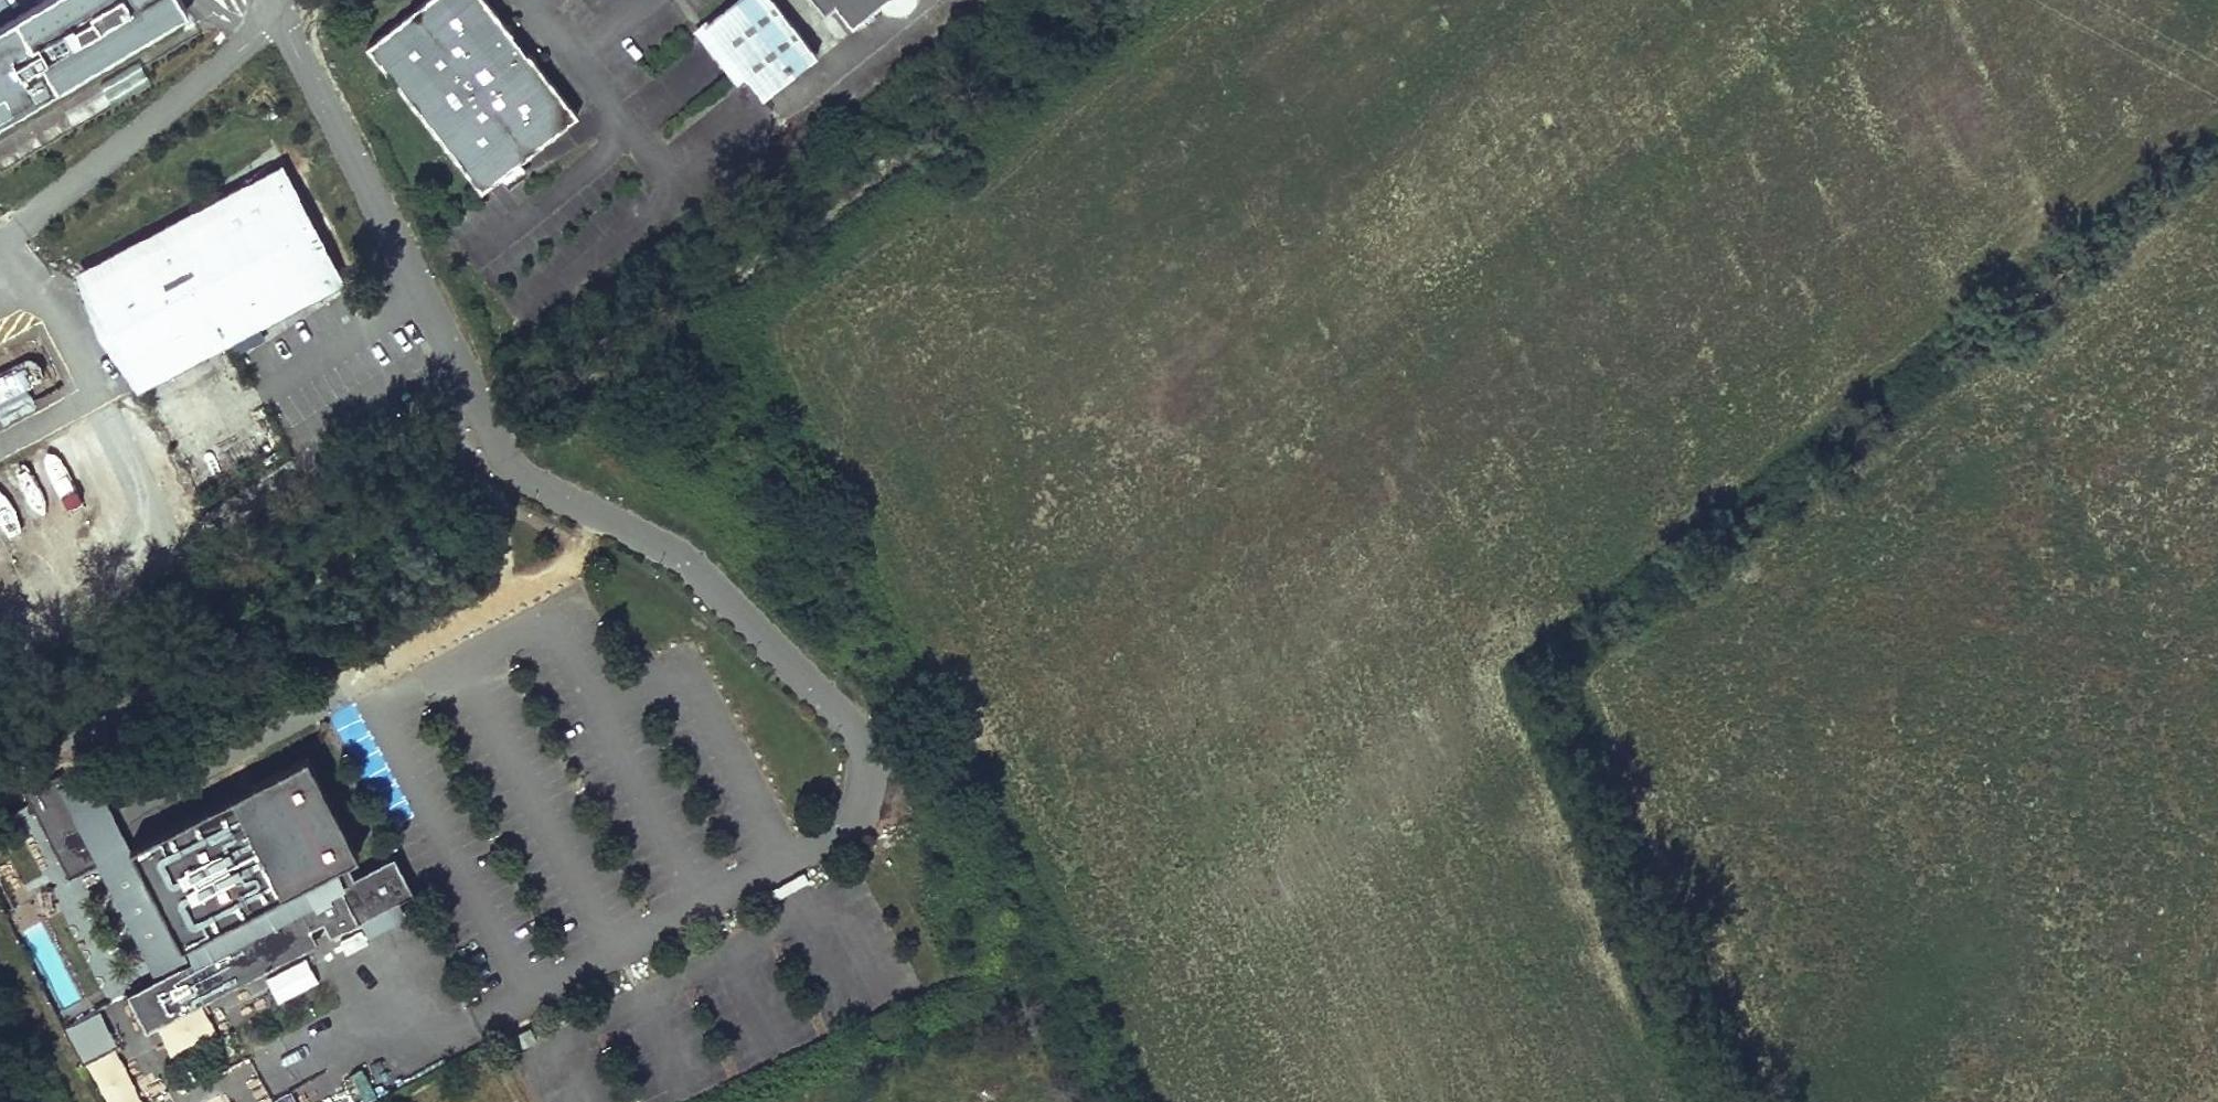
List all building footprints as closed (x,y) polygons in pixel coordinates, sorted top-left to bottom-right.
[(0,26),(0,124),(187,15),(179,0),(44,0),(0,26)] [(364,50),(480,195),(578,118),(483,0),(428,0),(364,50)] [(815,56),(770,0),(735,0),(707,22),(703,25),(744,77),(761,98),(815,56)] [(823,17),(833,8),(827,0),(825,0),(815,8),(823,17)] [(850,29),(887,0),(827,0),(833,8),(850,29)] [(707,22),(705,19),(690,31),(734,85),(744,77),(703,25),(707,22)] [(265,190),(85,283),(140,388),(227,343),(347,282),(285,163),(259,177),(265,190)] [(259,177),(79,270),(85,283),(265,190),(259,177)] [(337,860),(349,854),(299,756),(122,845),(127,855),(120,859),(92,805),(97,803),(82,775),(59,786),(51,771),(15,789),(24,806),(60,876),(87,862),(95,858),(111,891),(139,877),(172,943),(178,940),(186,956),(180,959),(145,977),(117,991),(136,1029),(196,999),(194,995),(307,938),(301,928),(314,921),(321,935),(350,921),(346,911),(357,906),(362,915),(404,893),(385,856),(345,877),(337,860)] [(95,858),(87,862),(145,977),(180,959),(172,943),(139,877),(111,891),(95,858)] [(307,938),(194,995),(196,999),(308,942),(307,938)] [(82,1061),(116,1044),(99,1008),(64,1026),(82,1061)] [(509,1036),(515,1048),(536,1038),(530,1025),(509,1036)] [(90,1064),(111,1101),(137,1101),(110,1053),(90,1064)] [(351,1072),(360,1101),(362,1101),(374,1098),(365,1068),(351,1072)]
